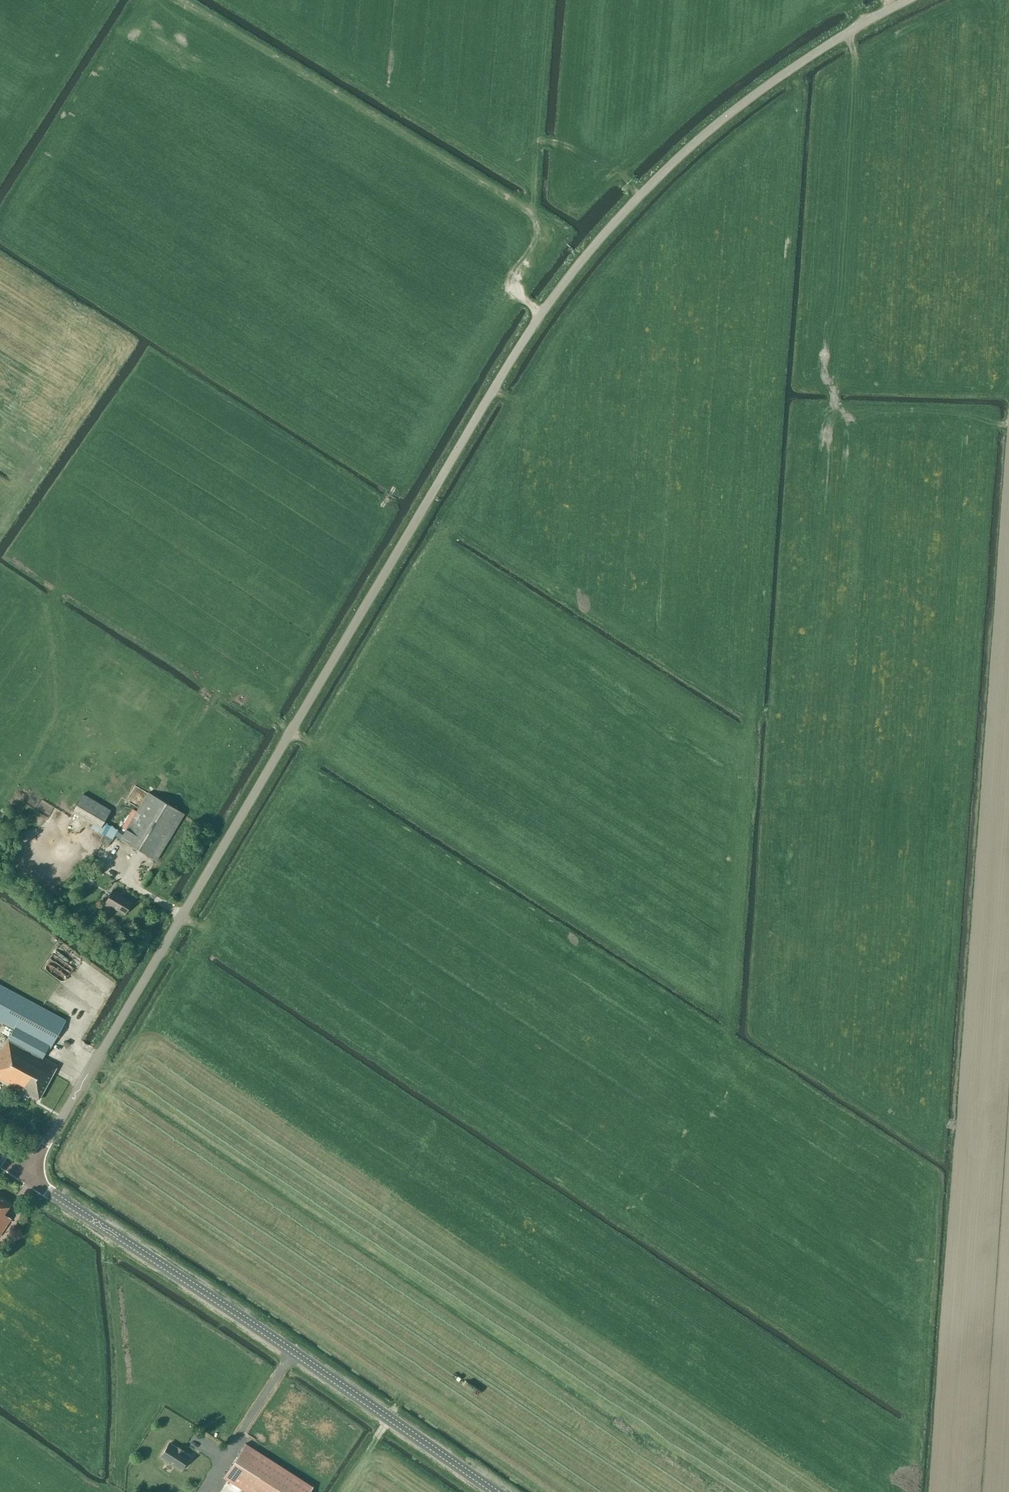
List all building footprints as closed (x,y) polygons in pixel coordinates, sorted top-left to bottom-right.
[(105,824),(100,833),(103,835),(99,842),(107,846),(111,840),(112,840),(115,835),(156,860),(184,814),(148,792),(123,834),(117,831),(105,824)] [(72,812),(100,828),(110,809),(82,793),(72,812)] [(114,909),(114,908),(124,914),(131,902),(119,895),(120,894),(113,889),(104,904),(114,909)] [(50,1048),(65,1020),(0,985),(0,1021),(14,1029),(8,1040),(7,1039),(0,1052),(0,1079),(22,1091),(22,1090),(39,1100),(58,1065),(43,1057),(48,1047),(50,1048)] [(71,1045),(74,1055),(83,1051),(79,1042),(71,1045)] [(11,1218),(4,1214),(11,1203),(0,1196),(0,1235),(11,1218)] [(160,1456),(180,1469),(189,1455),(169,1443),(160,1456)] [(223,1477),(246,1491),(309,1491),(313,1487),(245,1443),(223,1477)]
